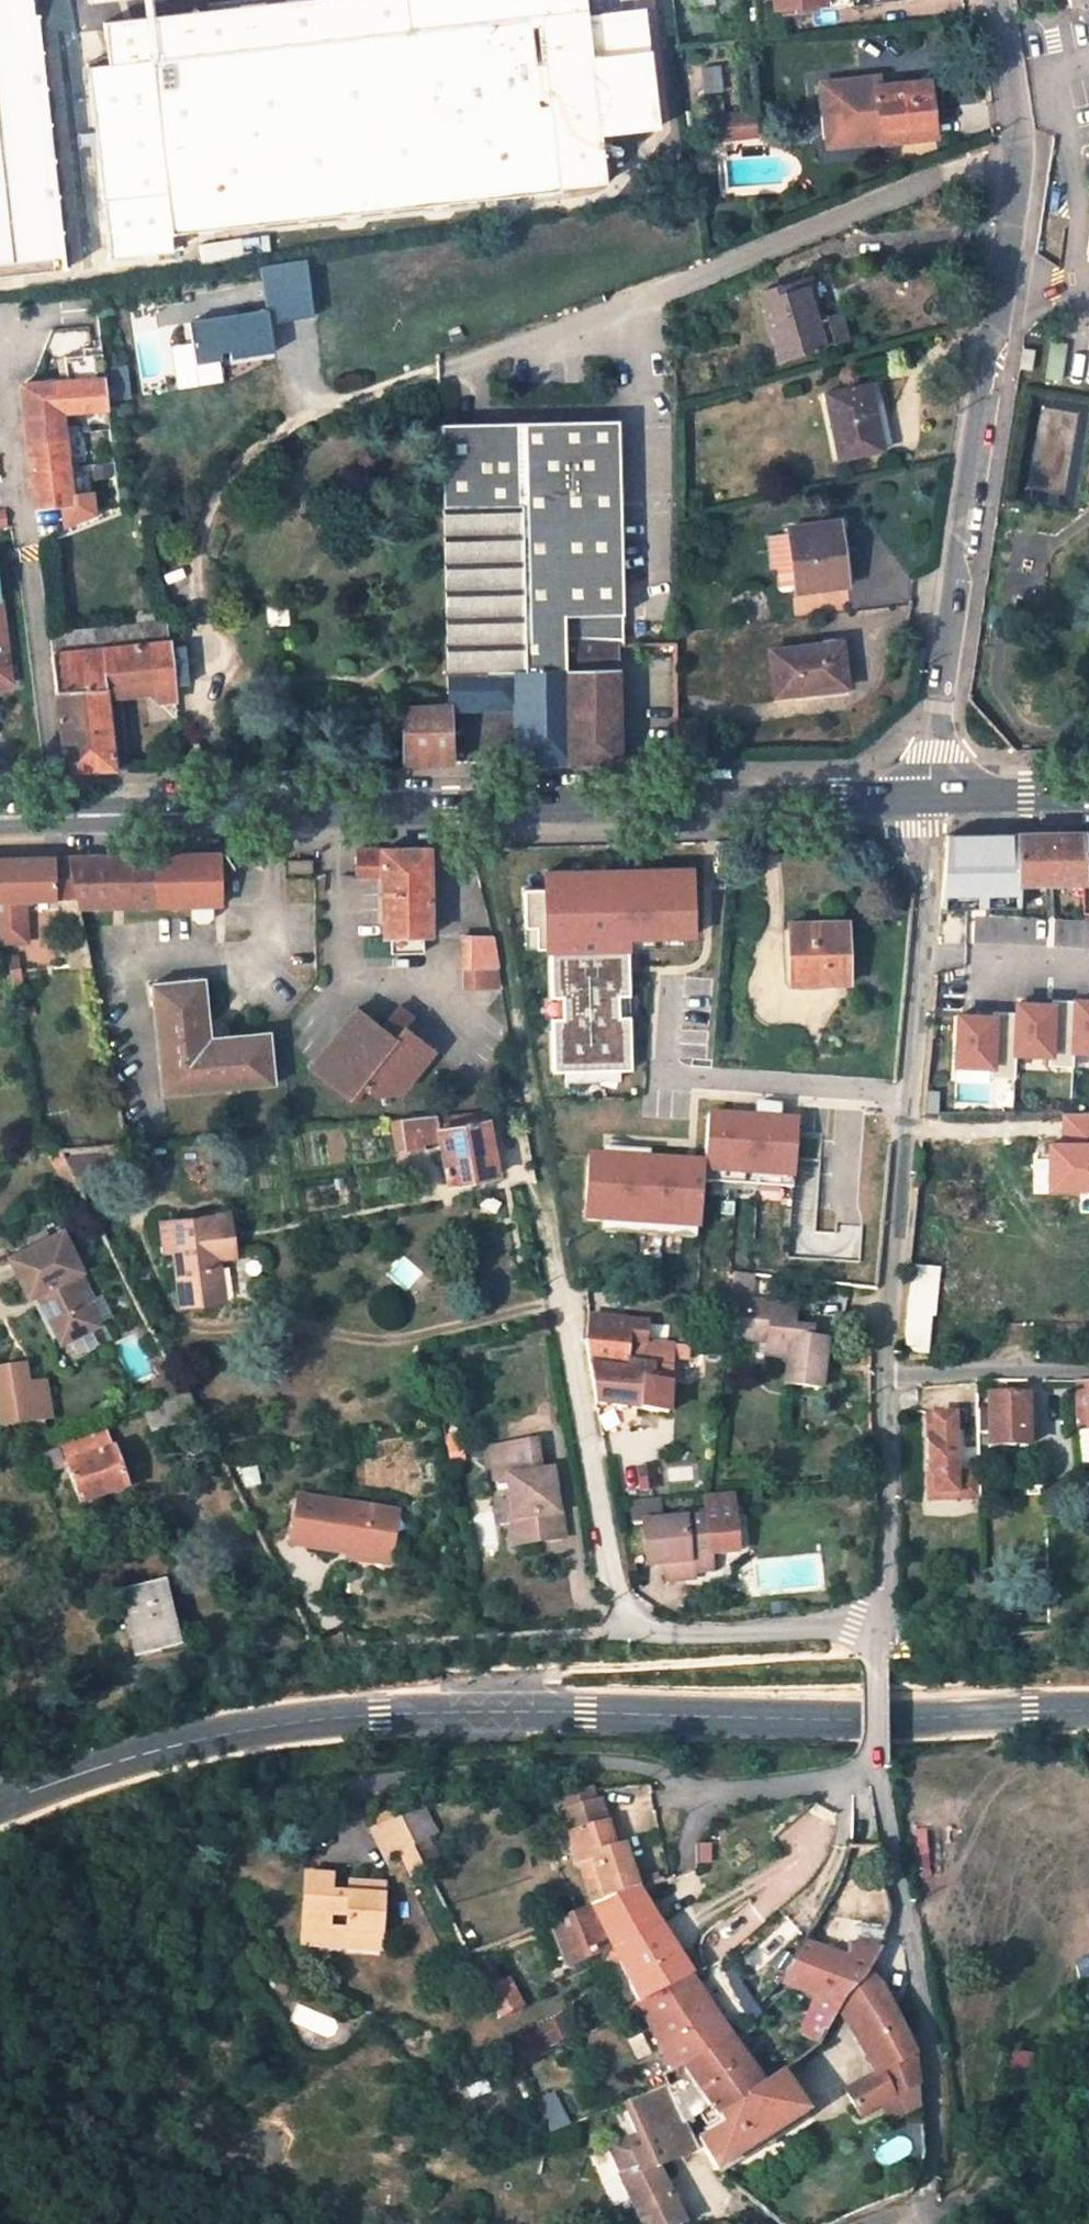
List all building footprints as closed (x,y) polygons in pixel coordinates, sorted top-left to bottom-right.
[(15,264),(71,256),(41,0),(0,0),(0,265),(15,264)] [(555,191),(555,188),(608,183),(603,134),(661,128),(648,13),(589,21),(587,0),(331,0),(105,24),(109,58),(88,63),(110,260),(172,253),(170,234),(555,191)] [(772,8),(819,4),(826,9),(840,8),(845,2),(844,0),(771,0),(772,8)] [(719,63),(701,65),(703,89),(721,88),(719,63)] [(878,76),(868,77),(869,85),(878,84),(878,76)] [(881,140),(882,145),(934,139),(928,79),(878,84),(869,85),(868,77),(820,83),(824,116),(840,114),(843,137),(880,133),(881,140)] [(751,110),(737,111),(740,133),(753,132),(751,110)] [(737,111),(706,114),(709,137),(740,133),(737,111)] [(840,114),(824,116),(828,146),(881,140),(880,133),(843,137),(840,114)] [(813,277),(805,279),(817,319),(823,316),(813,277)] [(805,279),(761,292),(782,358),(833,344),(825,316),(823,316),(817,319),(805,279)] [(217,352),(225,351),(226,359),(273,351),(267,310),(187,322),(194,364),(218,360),(217,352)] [(841,312),(825,316),(833,344),(848,339),(841,312)] [(1062,345),(1047,343),(1042,378),(1057,380),(1062,345)] [(1033,350),(1021,348),(1018,369),(1030,371),(1033,350)] [(67,381),(20,383),(35,506),(62,503),(72,502),(70,477),(62,413),(108,408),(102,353),(64,356),(67,381)] [(881,383),(868,385),(881,447),(892,446),(881,383)] [(825,393),(839,459),(882,451),(881,447),(868,385),(825,393)] [(544,422),(554,644),(567,644),(567,640),(566,614),(620,613),(616,420),(544,422)] [(439,424),(441,506),(445,674),(457,672),(457,643),(475,642),(475,637),(482,637),(483,665),(499,665),(499,673),(544,673),(544,644),(554,644),(544,422),(439,424)] [(72,502),(62,503),(64,523),(94,513),(89,475),(70,477),(72,502)] [(837,519),(787,525),(788,531),(765,534),(770,570),(776,569),(778,589),(795,587),(796,594),(847,588),(837,519)] [(9,682),(0,605),(0,683),(9,682)] [(608,644),(621,644),(620,613),(566,614),(567,640),(608,644)] [(173,678),(167,622),(51,633),(68,771),(117,770),(107,684),(120,683),(122,697),(152,694),(151,680),(173,678)] [(492,722),(493,762),(569,761),(567,672),(567,644),(554,644),(544,644),(544,673),(499,673),(499,665),(483,665),(482,637),(475,637),(475,642),(457,643),(457,672),(445,674),(446,704),(448,704),(448,708),(462,708),(492,707),(492,722)] [(623,759),(621,644),(608,644),(567,640),(567,644),(567,672),(569,761),(623,759)] [(840,642),(770,650),(776,695),(846,687),(840,642)] [(178,718),(173,678),(151,680),(152,694),(174,719),(178,718)] [(130,769),(122,697),(120,683),(107,684),(117,770),(124,770),(130,769)] [(446,704),(401,706),(402,764),(468,763),(467,752),(451,753),(448,708),(448,704),(446,704)] [(462,708),(463,724),(492,722),(492,707),(462,708)] [(705,757),(703,719),(676,719),(677,758),(705,757)] [(464,832),(441,832),(441,842),(463,841),(464,841),(464,832)] [(1045,834),(1017,835),(1018,885),(1087,884),(1087,833),(1045,834)] [(948,837),(941,906),(961,908),(1012,907),(1016,907),(1018,907),(1018,885),(1017,835),(964,837),(948,837)] [(429,866),(475,864),(474,846),(428,847),(429,866)] [(389,848),(357,848),(358,875),(381,874),(383,937),(390,937),(422,937),(429,937),(429,866),(428,847),(389,848)] [(154,854),(157,906),(220,906),(218,853),(154,854)] [(77,908),(157,906),(154,854),(67,857),(77,908)] [(60,900),(73,968),(88,967),(77,908),(67,857),(7,857),(0,857),(0,944),(16,944),(15,910),(24,910),(24,901),(60,900)] [(313,859),(293,860),(294,873),(314,872),(314,859),(313,859)] [(542,872),(543,888),(522,888),(523,927),(534,926),(535,948),(545,947),(545,950),(548,950),(552,1070),(631,1067),(627,935),(692,933),(690,867),(542,872)] [(941,906),(937,946),(957,947),(961,908),(941,906)] [(25,944),(24,910),(15,910),(16,944),(25,944)] [(847,983),(844,923),(789,924),(789,935),(779,935),(779,959),(783,959),(783,980),(817,979),(817,984),(847,983)] [(493,936),(460,936),(459,968),(464,968),(497,969),(500,969),(493,936)] [(422,937),(390,937),(391,953),(422,953),(422,937)] [(20,972),(18,957),(2,958),(3,973),(12,973),(20,972)] [(497,969),(464,968),(464,987),(500,988),(497,969)] [(17,998),(25,998),(20,972),(12,973),(17,998)] [(3,973),(8,1005),(18,1003),(17,998),(12,973),(3,973)] [(945,987),(946,975),(935,974),(934,986),(945,987)] [(152,983),(162,1095),(275,1085),(270,1033),(225,1037),(225,1027),(216,1020),(206,1020),(202,978),(152,983)] [(1050,999),(1050,1004),(1015,1003),(1014,1012),(991,1011),(991,1017),(956,1015),(954,1064),(989,1066),(988,1077),(1012,1078),(1014,1052),(1048,1053),(1048,1065),(1072,1066),(1073,1049),(1088,1050),(1088,1000),(1050,999)] [(357,1088),(370,1097),(399,1096),(431,1056),(403,1032),(413,1020),(399,1009),(380,1031),(356,1012),(310,1069),(347,1100),(357,1088)] [(755,1115),(788,1118),(789,1102),(756,1100),(755,1115)] [(448,1184),(497,1175),(485,1110),(401,1118),(402,1121),(408,1150),(422,1148),(421,1143),(439,1140),(448,1184)] [(792,1184),(797,1118),(788,1118),(755,1115),(708,1112),(705,1162),(704,1179),(792,1184)] [(390,1122),(396,1152),(408,1150),(402,1121),(390,1122)] [(101,1158),(115,1157),(113,1146),(99,1147),(101,1158)] [(74,1176),(101,1164),(101,1158),(99,1147),(61,1151),(63,1155),(74,1176)] [(589,1154),(585,1218),(700,1225),(703,1179),(704,1179),(705,1162),(589,1154)] [(50,1161),(67,1195),(80,1188),(74,1176),(63,1155),(50,1161)] [(234,1257),(228,1216),(160,1223),(163,1253),(172,1252),(180,1305),(224,1301),(218,1259),(234,1257)] [(89,1301),(77,1274),(86,1270),(66,1229),(11,1256),(31,1296),(44,1291),(48,1300),(44,1302),(64,1344),(101,1326),(89,1301)] [(77,1274),(89,1301),(99,1296),(86,1270),(77,1274)] [(742,1300),(745,1274),(736,1273),(732,1299),(742,1300)] [(823,1390),(830,1342),(813,1340),(815,1329),(793,1327),(796,1307),(742,1300),(732,1299),(728,1332),(748,1334),(747,1342),(769,1345),(767,1357),(791,1360),(787,1385),(823,1390)] [(922,1361),(926,1315),(903,1314),(899,1361),(922,1361)] [(667,1413),(671,1346),(655,1344),(643,1343),(645,1324),(589,1316),(585,1345),(595,1404),(667,1413)] [(727,1340),(747,1342),(748,1334),(728,1332),(727,1340)] [(26,1385),(23,1366),(0,1370),(0,1413),(2,1425),(49,1417),(43,1383),(26,1385)] [(1072,1381),(1076,1434),(1088,1434),(1088,1381),(1072,1381)] [(1028,1450),(1027,1398),(1018,1398),(1018,1389),(986,1391),(986,1412),(975,1412),(975,1436),(986,1435),(986,1451),(1028,1450)] [(143,1409),(152,1434),(201,1418),(189,1394),(143,1409)] [(925,1416),(926,1482),(926,1501),(977,1500),(977,1482),(977,1474),(955,1474),(953,1416),(925,1416)] [(126,1489),(106,1433),(60,1448),(63,1458),(72,1481),(80,1504),(126,1489)] [(1088,1466),(1088,1434),(1076,1434),(1080,1467),(1088,1466)] [(553,1499),(549,1473),(539,1473),(535,1445),(491,1450),(495,1482),(506,1481),(515,1545),(558,1540),(555,1511),(553,1499)] [(46,1464),(54,1488),(72,1481),(63,1458),(46,1464)] [(874,1470),(863,1470),(863,1486),(875,1485),(874,1470)] [(1075,1517),(1074,1486),(1045,1487),(1046,1518),(1075,1517)] [(388,1560),(396,1513),(299,1498),(292,1545),(388,1560)] [(555,1511),(563,1510),(561,1498),(553,1499),(555,1511)] [(635,1524),(641,1524),(646,1559),(662,1557),(663,1567),(666,1582),(693,1580),(693,1574),(692,1563),(710,1562),(710,1556),(708,1540),(733,1538),(729,1501),(704,1502),(706,1518),(661,1522),(659,1499),(632,1501),(635,1524)] [(733,1538),(708,1540),(710,1556),(735,1553),(733,1538)] [(646,1559),(647,1569),(663,1567),(662,1557),(646,1559)] [(693,1574),(712,1572),(710,1562),(692,1563),(693,1574)] [(162,1585),(119,1595),(134,1657),(177,1647),(172,1624),(167,1604),(162,1585)] [(182,1622),(177,1601),(167,1604),(172,1624),(182,1622)] [(570,1793),(556,1795),(563,1816),(595,1804),(591,1792),(570,1793)] [(592,1859),(608,1903),(637,1892),(634,1883),(621,1848),(614,1850),(598,1804),(595,1804),(563,1816),(561,1816),(578,1864),(592,1859)] [(422,1806),(394,1808),(413,1845),(436,1835),(422,1806)] [(695,1870),(699,1876),(705,1873),(701,1867),(695,1870)] [(667,1871),(634,1883),(637,1892),(668,1880),(667,1871)] [(304,1878),(302,1910),(301,1927),(325,1929),(326,1912),(347,1913),(346,1930),(345,1947),(379,1949),(384,1883),(364,1882),(363,1892),(350,1891),(331,1890),(332,1874),(305,1873),(304,1878)] [(363,1892),(364,1882),(351,1881),(350,1891),(363,1892)] [(612,1950),(628,1984),(638,2005),(689,1979),(668,1943),(637,1892),(608,1903),(550,1925),(568,1967),(612,1950)] [(849,1947),(879,1953),(886,1928),(853,1922),(849,1947)] [(301,1927),(300,1944),(345,1947),(346,1930),(325,1929),(301,1927)] [(827,2030),(828,2031),(838,2010),(844,1999),(864,1981),(869,1972),(879,1953),(849,1947),(847,1958),(804,1941),(778,1983),(814,1999),(806,2020),(827,2030)] [(917,2059),(917,2056),(882,1987),(875,1978),(869,1972),(864,1981),(844,1999),(838,2010),(855,2040),(874,2075),(846,2091),(861,2117),(882,2105),(890,2124),(921,2108),(920,2088),(917,2059)] [(689,1979),(638,2005),(671,2074),(677,2070),(682,2066),(726,2038),(707,2007),(689,1979)] [(510,1980),(484,1992),(497,2018),(523,2006),(510,1980)] [(1080,1991),(1088,2020),(1088,1989),(1080,1991)] [(750,2001),(743,2006),(749,2015),(756,2010),(750,2001)] [(823,2037),(816,2047),(823,2054),(831,2049),(823,2037)] [(682,2066),(711,2108),(718,2117),(760,2088),(726,2038),(682,2066)] [(823,2054),(816,2047),(760,2088),(718,2117),(723,2127),(698,2140),(717,2172),(808,2113),(788,2084),(806,2072),(805,2069),(824,2056),(823,2054)] [(1033,2054),(1013,2052),(1009,2087),(1029,2090),(1033,2054)] [(698,2158),(691,2136),(685,2123),(681,2125),(666,2085),(627,2104),(641,2137),(642,2139),(654,2169),(658,2169),(660,2174),(687,2162),(698,2158)] [(534,2100),(546,2134),(567,2126),(555,2092),(534,2100)] [(698,2116),(705,2127),(718,2117),(711,2108),(698,2116)] [(893,2129),(921,2115),(921,2108),(890,2124),(893,2129)] [(921,2133),(893,2134),(894,2168),(922,2167),(921,2133)] [(610,2148),(612,2151),(642,2139),(641,2137),(633,2140),(632,2139),(610,2148)] [(642,2139),(612,2151),(622,2176),(619,2177),(639,2223),(677,2223),(683,2222),(672,2198),(669,2191),(662,2176),(660,2174),(658,2169),(654,2169),(642,2139)]
